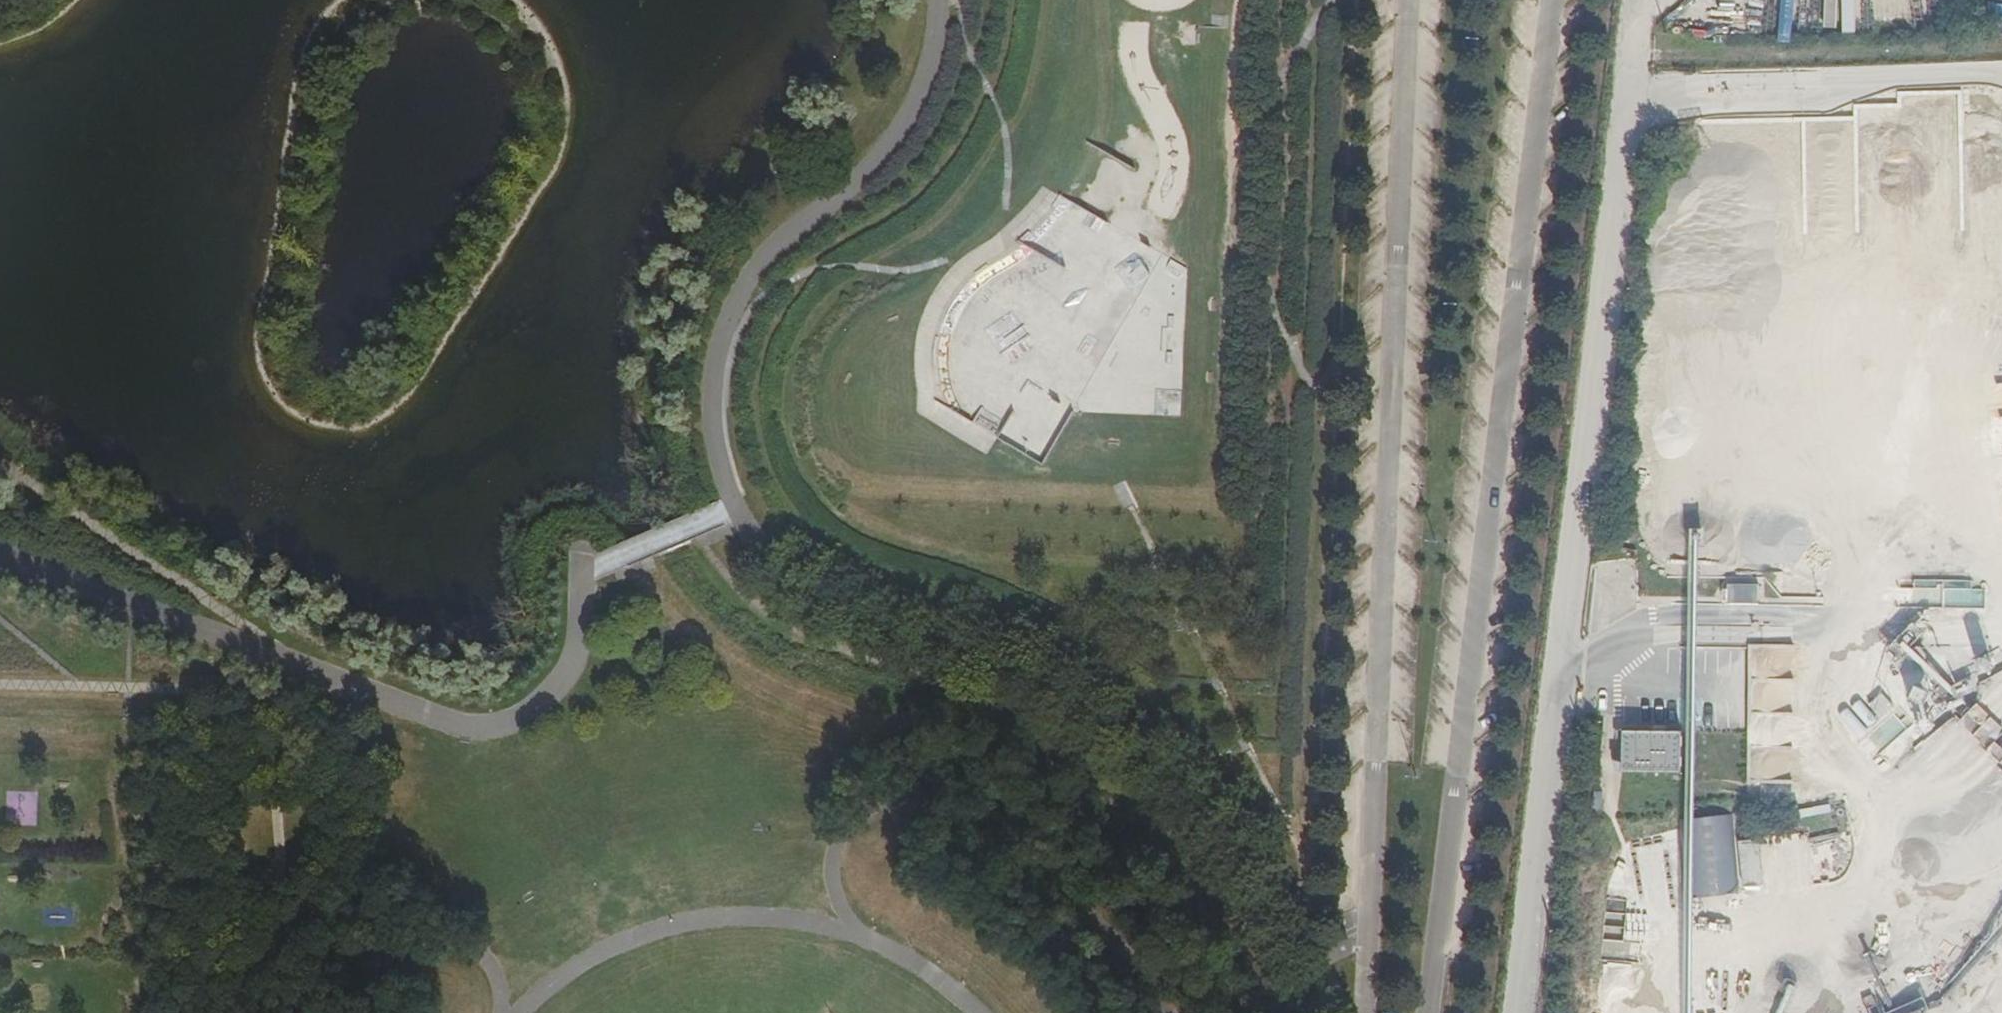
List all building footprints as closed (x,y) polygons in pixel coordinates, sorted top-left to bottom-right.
[(1760,602),(1758,583),(1729,585),(1730,604),(1760,602)] [(1884,737),(1880,733),(1899,716),(1879,694),(1867,704),(1860,696),(1837,716),(1868,751),(1884,737)] [(1627,725),(1626,768),(1686,769),(1687,726),(1627,725)] [(1674,895),(1737,891),(1733,813),(1680,815),(1681,838),(1671,839),(1674,895)] [(1762,837),(1740,838),(1742,882),(1764,881),(1762,837)]
